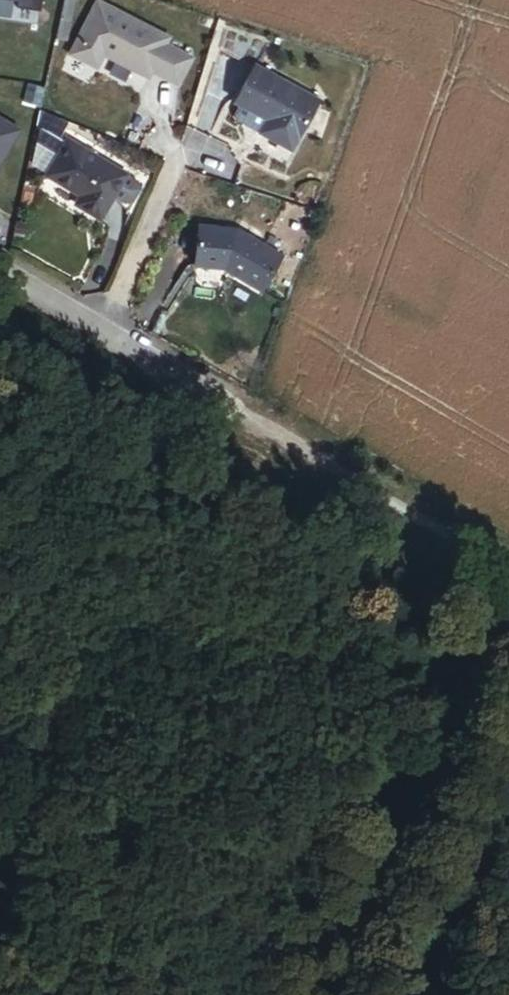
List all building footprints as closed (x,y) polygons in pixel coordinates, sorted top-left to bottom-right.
[(18,2),(17,10),(39,14),(41,0),(6,0),(18,2)] [(167,47),(170,40),(97,2),(69,58),(97,72),(104,58),(149,81),(152,74),(179,88),(193,60),(167,47)] [(223,79),(234,86),(249,65),(237,58),(223,79)] [(292,154),(319,103),(254,69),(235,106),(238,108),(233,118),(235,124),(258,136),(292,154)] [(18,132),(0,121),(0,161),(18,132)] [(135,189),(133,182),(124,176),(66,142),(45,178),(80,199),(75,208),(98,222),(113,197),(121,201),(128,199),(135,189)] [(35,180),(37,170),(27,168),(25,177),(35,180)] [(237,232),(199,227),(195,269),(225,272),(261,294),(282,259),(237,232)]
